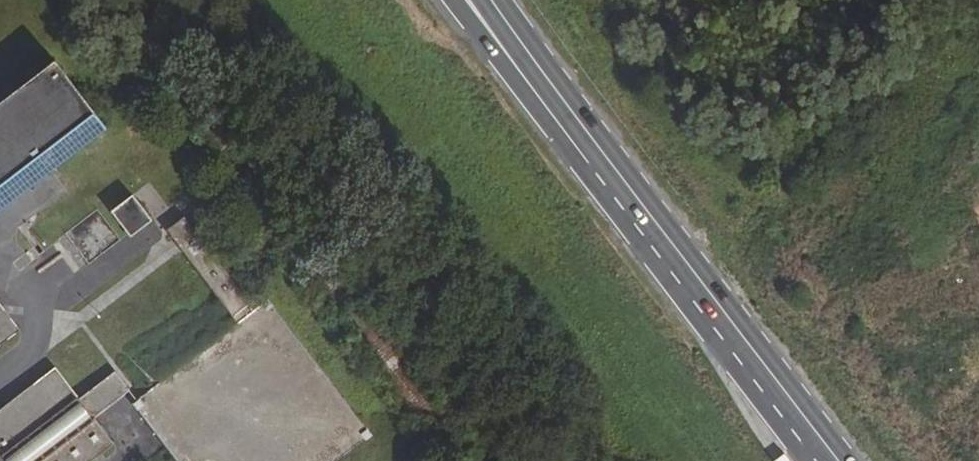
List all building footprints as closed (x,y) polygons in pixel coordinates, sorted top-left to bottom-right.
[(0,104),(0,211),(106,131),(54,63),(0,104)] [(111,212),(130,238),(152,222),(132,196),(111,212)] [(133,404),(177,460),(341,460),(375,436),(250,277),(239,286),(185,217),(166,232),(237,322),(133,404)] [(99,219),(79,238),(95,255),(116,236),(99,219)] [(19,331),(0,306),(0,346),(19,331)] [(0,410),(0,456),(1,458),(2,458),(5,460),(93,460),(115,444),(94,417),(130,391),(115,371),(80,399),(55,368),(0,410)]
